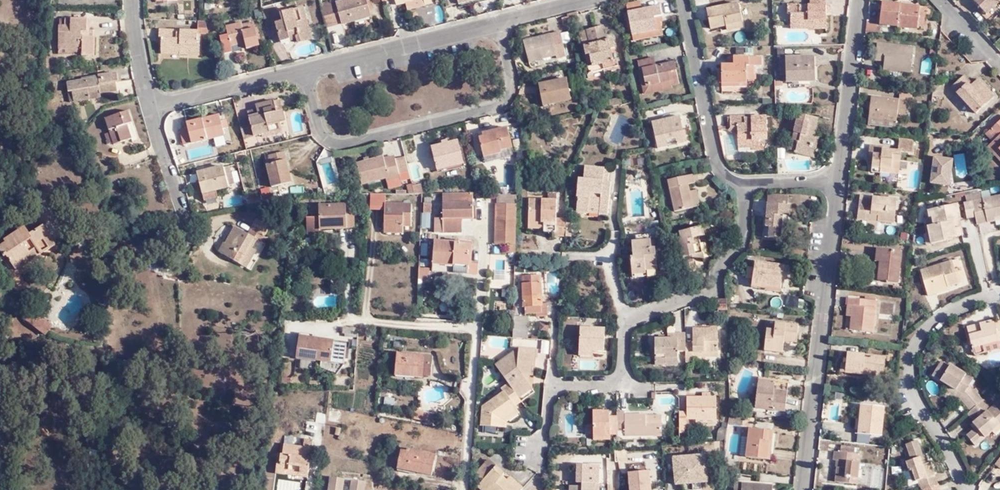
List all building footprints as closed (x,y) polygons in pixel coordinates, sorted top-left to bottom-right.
[(366,0),(328,9),(332,29),(341,27),(341,28),(371,21),(366,0)] [(398,7),(424,2),(426,10),(434,8),(432,0),(396,0),(398,7)] [(461,9),(490,1),(490,0),(459,0),(461,9)] [(825,0),(809,0),(809,3),(798,4),(798,11),(790,11),(790,21),(807,22),(807,18),(813,18),(813,26),(825,26),(825,12),(830,12),(830,4),(825,4),(825,0)] [(988,13),(994,8),(987,0),(981,6),(988,13)] [(740,1),(708,7),(712,29),(722,27),(723,29),(745,25),(740,1)] [(883,24),(918,29),(921,7),(884,2),(881,24),(883,24)] [(628,7),(635,37),(658,31),(659,31),(657,19),(664,17),(662,8),(644,12),(642,3),(628,7)] [(260,12),(266,30),(276,28),(281,44),(288,43),(289,42),(288,36),(296,34),(297,40),(294,41),(295,43),(296,48),(312,44),(303,10),(283,15),(276,7),(260,11),(260,12)] [(928,8),(921,7),(918,29),(925,30),(926,16),(933,17),(934,10),(927,9),(928,8)] [(328,9),(322,11),(327,30),(332,29),(328,9)] [(568,25),(568,27),(578,25),(576,16),(567,18),(568,25)] [(659,31),(658,31),(660,39),(665,37),(663,25),(665,23),(664,17),(657,19),(659,31)] [(789,26),(813,26),(813,18),(807,18),(807,22),(790,21),(789,26)] [(881,24),(869,22),(868,32),(882,34),(883,24),(881,24)] [(219,40),(223,57),(232,55),(231,49),(244,46),(245,52),(258,48),(254,32),(252,32),(250,24),(240,27),(240,26),(224,30),(226,38),(219,40)] [(87,25),(58,25),(57,60),(80,60),(80,62),(92,62),(93,43),(88,43),(89,36),(86,35),(87,25)] [(604,28),(588,32),(591,47),(585,49),(587,57),(590,69),(591,76),(620,69),(619,62),(616,63),(613,52),(616,51),(615,42),(608,43),(604,28)] [(637,44),(660,39),(658,31),(635,37),(637,44)] [(581,34),(585,49),(591,47),(588,32),(581,34)] [(289,45),(295,43),(294,41),(297,40),(296,34),(288,36),(289,42),(288,43),(289,45)] [(199,39),(161,36),(160,45),(163,46),(162,56),(181,58),(180,63),(194,64),(200,64),(201,48),(198,48),(199,39)] [(560,38),(551,40),(555,58),(557,63),(566,60),(560,38)] [(551,40),(524,47),(528,65),(555,58),(551,40)] [(886,55),(885,62),(885,70),(912,73),(914,49),(878,45),(877,54),(886,55)] [(720,80),(744,81),(744,77),(754,77),(754,72),(752,72),(752,63),(760,63),(759,54),(746,55),(732,54),(732,55),(731,62),(726,63),(720,63),(720,80)] [(785,80),(807,80),(806,64),(813,64),(813,55),(784,55),(785,80)] [(675,83),(674,77),(680,75),(678,64),(660,68),(655,70),(653,61),(642,64),(644,73),(646,73),(649,89),(675,83)] [(680,75),(674,77),(675,83),(649,89),(646,73),(644,73),(642,73),(648,98),(676,91),(675,89),(683,87),(680,75)] [(951,87),(974,114),(994,96),(989,90),(987,92),(983,88),(985,87),(978,78),(972,84),(964,75),(951,87)] [(113,96),(112,89),(115,88),(114,86),(113,79),(96,82),(96,83),(65,87),(67,96),(70,95),(72,106),(85,104),(84,93),(95,92),(96,97),(96,99),(113,96)] [(539,89),(544,110),(571,104),(567,83),(539,89)] [(113,96),(115,96),(116,102),(132,99),(129,84),(114,86),(115,88),(112,89),(113,96)] [(932,92),(920,91),(918,106),(931,108),(932,92)] [(96,103),(96,99),(96,97),(95,92),(84,93),(85,104),(96,103)] [(870,119),(897,122),(897,117),(906,118),(908,101),(872,96),(870,119)] [(600,106),(602,112),(622,107),(620,101),(600,106)] [(247,119),(237,122),(243,141),(252,139),(268,135),(267,130),(279,127),(285,125),(282,113),(281,114),(279,103),(272,105),(272,104),(255,108),(256,112),(246,114),(247,119)] [(805,134),(812,136),(817,117),(797,111),(795,115),(788,114),(784,126),(791,129),(791,130),(796,132),(793,139),(788,138),(786,149),(807,156),(810,144),(802,141),(805,134)] [(733,142),(755,141),(755,140),(755,138),(765,137),(764,115),(748,114),(748,117),(742,117),(742,114),(728,114),(728,124),(734,124),(733,142)] [(621,146),(632,120),(620,115),(609,141),(621,146)] [(657,149),(666,146),(665,139),(674,137),(676,144),(686,141),(683,129),(682,129),(678,115),(665,118),(665,122),(660,123),(658,120),(651,122),(657,149)] [(110,147),(111,149),(129,144),(126,131),(131,129),(127,116),(104,122),(108,136),(103,137),(105,145),(104,145),(105,148),(106,148),(110,147)] [(193,146),(194,147),(225,138),(224,133),(222,125),(220,118),(187,127),(189,131),(178,134),(181,149),(193,146)] [(896,127),(897,122),(870,119),(869,124),(896,127)] [(989,131),(996,138),(997,130),(999,127),(999,121),(989,131)] [(268,135),(269,138),(281,135),(279,127),(267,130),(268,135)] [(511,152),(509,140),(507,131),(478,138),(480,145),(483,160),(511,152)] [(995,144),(996,138),(989,131),(986,134),(992,141),(995,144)] [(817,137),(812,136),(805,134),(802,141),(810,144),(807,156),(811,157),(817,137)] [(666,146),(676,144),(674,137),(665,139),(666,146)] [(774,139),(774,144),(783,147),(785,143),(774,139)] [(881,169),(899,171),(901,153),(914,155),(916,141),(900,139),(898,151),(883,150),(883,147),(870,145),(869,154),(874,154),(873,161),(871,173),(880,174),(881,169)] [(403,140),(390,141),(391,154),(404,153),(403,140)] [(755,141),(733,142),(733,146),(753,146),(753,149),(759,149),(759,146),(755,140),(755,141)] [(429,153),(430,155),(435,175),(465,167),(460,149),(459,145),(448,148),(449,151),(445,152),(444,149),(429,153)] [(269,168),(274,191),(293,186),(286,155),(270,159),(272,168),(269,168)] [(941,158),(937,185),(954,188),(958,161),(941,158)] [(389,183),(399,181),(398,177),(394,160),(384,162),(384,160),(357,166),(361,187),(385,182),(388,181),(389,183)] [(405,160),(395,163),(398,177),(408,175),(405,160)] [(229,169),(223,170),(227,189),(234,187),(229,169)] [(227,189),(223,170),(196,177),(201,198),(215,195),(227,191),(227,189)] [(575,217),(586,218),(587,212),(597,213),(597,216),(606,217),(609,186),(601,185),(603,174),(583,171),(581,183),(576,182),(574,199),(576,201),(575,217)] [(674,209),(692,205),(689,189),(687,189),(685,182),(692,180),(691,172),(667,178),(674,209)] [(401,190),(399,181),(389,183),(388,181),(385,182),(387,193),(401,190)] [(408,183),(407,193),(422,193),(422,184),(408,183)] [(694,188),(689,189),(692,205),(698,204),(694,188)] [(767,193),(766,202),(787,204),(787,194),(767,193)] [(215,195),(201,198),(203,205),(217,202),(215,195)] [(860,195),(859,204),(873,206),(874,197),(860,195)] [(480,220),(480,196),(449,197),(450,221),(469,220),(480,220)] [(866,221),(866,220),(867,214),(880,216),(879,221),(879,222),(895,224),(898,200),(874,197),(873,206),(859,204),(857,220),(866,221)] [(983,224),(999,221),(999,197),(979,201),(982,216),(983,224)] [(498,199),(497,208),(515,209),(515,200),(498,199)] [(973,217),(982,216),(979,201),(970,203),(973,217)] [(766,236),(781,237),(783,215),(789,216),(791,204),(787,204),(766,202),(765,213),(768,213),(768,215),(766,236)] [(553,241),(565,241),(565,225),(554,224),(555,205),(547,205),(527,204),(527,228),(542,228),(542,233),(542,237),(553,238),(553,241)] [(932,244),(952,240),(952,238),(968,235),(965,219),(963,219),(962,213),(965,212),(964,204),(934,210),(935,217),(930,219),(933,233),(930,234),(932,244)] [(435,208),(428,207),(427,216),(434,217),(435,208)] [(411,208),(385,209),(386,237),(405,237),(405,231),(412,231),(411,208)] [(493,249),(513,250),(515,209),(497,208),(495,208),(493,249)] [(347,234),(347,209),(319,210),(310,210),(310,222),(307,222),(307,240),(320,239),(320,234),(332,234),(332,229),(337,229),(338,229),(338,234),(347,234)] [(354,209),(347,209),(347,234),(355,234),(354,209)] [(605,221),(606,217),(597,216),(597,213),(587,212),(586,218),(605,221)] [(260,220),(258,223),(271,231),(273,227),(260,220)] [(469,220),(450,221),(450,236),(469,236),(469,220)] [(450,236),(450,221),(441,221),(441,237),(450,236)] [(271,231),(258,223),(253,232),(266,239),(271,231)] [(685,271),(694,268),(692,259),(702,257),(698,239),(695,240),(694,235),(700,233),(699,224),(678,229),(680,237),(677,238),(685,271)] [(12,270),(28,259),(27,257),(35,252),(39,258),(54,248),(41,229),(28,237),(21,228),(4,239),(6,242),(0,246),(0,256),(3,260),(5,258),(12,270)] [(222,258),(242,270),(253,252),(258,244),(249,239),(235,230),(225,248),(227,250),(222,258)] [(253,232),(249,239),(258,244),(262,246),(266,239),(253,232)] [(629,261),(632,277),(645,275),(644,273),(655,271),(659,271),(657,258),(654,258),(653,250),(650,250),(648,242),(648,243),(647,236),(633,238),(634,244),(630,245),(632,260),(629,261)] [(468,278),(470,266),(470,265),(472,247),(436,243),(432,273),(468,278)] [(905,282),(907,262),(898,261),(899,252),(884,249),(882,263),(887,263),(885,281),(905,282)] [(15,274),(39,258),(35,252),(27,257),(28,259),(12,270),(15,274)] [(257,255),(253,252),(242,270),(247,273),(257,255)] [(908,253),(899,252),(898,261),(907,262),(908,253)] [(970,280),(966,268),(961,269),(958,261),(926,271),(934,295),(941,293),(940,288),(951,284),(952,287),(970,280)] [(780,287),(781,277),(783,265),(755,262),(754,268),(753,279),(752,283),(780,287)] [(478,267),(470,266),(468,278),(477,279),(478,267)] [(746,278),(753,279),(754,268),(747,267),(746,278)] [(419,271),(418,282),(427,283),(428,272),(419,271)] [(645,275),(632,277),(632,281),(656,278),(655,271),(644,273),(645,275)] [(538,276),(522,277),(522,283),(520,283),(520,306),(524,306),(524,314),(540,314),(546,314),(546,305),(541,305),(541,283),(538,283),(538,276)] [(952,289),(952,287),(951,284),(940,288),(941,293),(952,289)] [(853,317),(851,330),(873,332),(876,302),(848,298),(847,306),(854,307),(853,317)] [(727,314),(726,307),(726,305),(716,305),(716,314),(727,314)] [(853,317),(854,307),(847,306),(846,316),(853,317)] [(24,319),(23,321),(41,335),(42,333),(46,336),(53,326),(30,309),(23,318),(24,319)] [(999,339),(999,320),(989,323),(987,321),(970,326),(976,352),(979,354),(988,351),(986,343),(999,339)] [(549,330),(548,322),(537,322),(537,331),(549,330)] [(784,335),(796,337),(797,326),(773,323),(773,329),(765,329),(762,351),(781,353),(784,335)] [(355,332),(344,332),(343,340),(349,340),(354,340),(355,332)] [(576,333),(576,355),(592,355),(600,355),(600,333),(576,333)] [(682,347),(682,357),(682,359),(682,367),(691,367),(691,361),(691,357),(715,356),(715,333),(691,333),(691,347),(682,347)] [(795,343),(796,337),(784,335),(781,353),(785,354),(786,343),(795,343)] [(682,347),(683,339),(683,338),(671,339),(671,344),(662,344),(648,345),(649,371),(662,370),(662,363),(673,363),(673,357),(682,357),(682,347)] [(541,339),(541,354),(550,354),(549,339),(541,339)] [(329,346),(296,343),(295,364),(311,365),(311,367),(327,369),(328,367),(342,368),(343,349),(329,348),(329,346)] [(518,399),(531,389),(527,384),(527,379),(532,379),(533,370),(535,371),(536,353),(520,352),(497,370),(510,388),(518,399)] [(840,374),(862,377),(863,371),(880,373),(880,368),(884,368),(885,358),(847,353),(845,365),(841,365),(840,374)] [(421,364),(421,357),(396,354),(394,373),(412,375),(412,376),(422,378),(423,375),(431,377),(432,365),(421,364)] [(963,396),(973,408),(986,397),(981,392),(983,389),(979,385),(977,387),(972,381),(976,375),(957,363),(956,365),(944,359),(935,372),(949,381),(965,391),(963,396)] [(771,395),(773,383),(756,381),(754,396),(753,409),(783,412),(785,397),(771,395)] [(947,385),(963,396),(965,391),(949,381),(947,385)] [(786,385),(773,383),(771,395),(785,397),(786,385)] [(517,412),(524,406),(521,403),(518,399),(510,388),(503,394),(505,396),(485,412),(484,430),(503,432),(504,425),(518,413),(517,412)] [(534,393),(531,389),(518,399),(521,403),(534,393)] [(677,405),(677,394),(659,394),(659,405),(677,405)] [(745,408),(753,409),(754,396),(748,395),(745,408)] [(978,427),(970,434),(977,444),(995,430),(999,425),(999,421),(998,419),(999,418),(999,407),(997,403),(993,406),(986,397),(973,408),(970,411),(977,420),(980,424),(978,427)] [(394,400),(385,398),(384,405),(393,406),(394,400)] [(685,424),(693,424),(713,423),(712,402),(707,403),(699,403),(685,403),(685,417),(677,417),(677,432),(686,432),(685,424)] [(860,433),(866,434),(868,418),(865,418),(867,406),(863,405),(860,433)] [(888,408),(867,406),(865,418),(868,418),(866,434),(885,436),(888,408)] [(332,409),(331,420),(340,420),(340,409),(332,409)] [(419,410),(412,414),(412,419),(413,420),(432,424),(434,416),(426,413),(419,410)] [(608,433),(615,434),(615,430),(616,418),(608,417),(608,412),(592,411),(591,435),(608,436),(608,433)] [(616,412),(616,418),(615,430),(623,430),(623,435),(659,436),(659,421),(643,420),(643,416),(623,415),(623,412),(616,412)] [(521,417),(518,413),(504,425),(503,432),(508,433),(509,427),(521,417)] [(303,422),(301,439),(309,441),(310,437),(311,437),(313,424),(303,422)] [(746,457),(766,460),(769,441),(770,442),(772,431),(749,428),(748,438),(742,437),(740,455),(746,456),(746,457)] [(775,432),(772,431),(770,442),(769,441),(766,460),(772,461),(775,432)] [(920,478),(922,486),(924,485),(939,481),(931,458),(926,459),(917,435),(907,439),(913,456),(906,458),(908,465),(905,466),(909,481),(920,478)] [(274,474),(283,475),(284,470),(305,473),(309,441),(301,439),(299,447),(281,445),(280,455),(278,454),(276,464),(274,464),(274,474)] [(436,454),(404,448),(399,469),(417,472),(417,473),(432,476),(436,454)] [(843,467),(838,466),(837,467),(834,482),(856,484),(859,462),(851,461),(853,453),(834,451),(833,459),(839,460),(844,461),(843,467)] [(701,482),(709,481),(707,452),(671,454),(673,484),(683,484),(683,489),(702,489),(701,482)] [(860,454),(853,453),(851,461),(859,462),(860,454)] [(475,477),(482,484),(495,469),(488,463),(475,477)] [(629,489),(652,489),(650,468),(628,470),(629,489)] [(505,484),(504,483),(501,480),(503,477),(495,469),(482,484),(476,489),(519,489),(512,484),(509,487),(505,484)] [(304,478),(305,473),(284,470),(283,475),(304,478)] [(287,489),(287,480),(276,480),(276,489),(287,489)] [(595,482),(578,480),(577,483),(570,482),(569,489),(593,489),(595,482)] [(330,481),(328,489),(342,489),(344,483),(330,481)] [(924,485),(925,489),(939,489),(942,489),(939,481),(924,485)]
